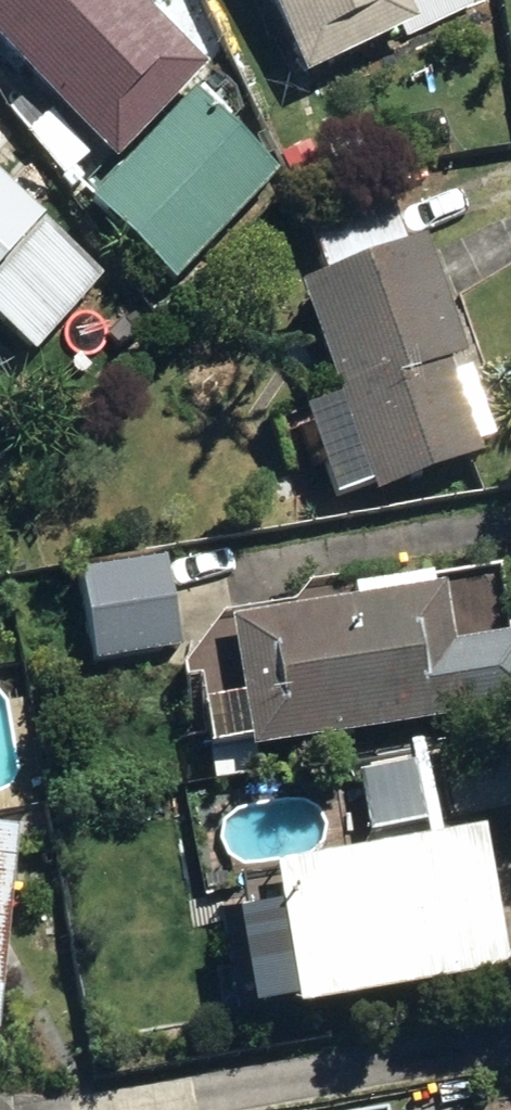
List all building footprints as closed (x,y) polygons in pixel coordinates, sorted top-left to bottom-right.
[(110,156),(198,63),(132,0),(0,0),(0,54),(110,156)] [(297,71),(409,18),(400,0),(263,0),(297,71)] [(82,197),(167,278),(271,169),(185,87),(82,197)] [(275,154),(289,183),(319,169),(305,140),(275,154)] [(318,274),(288,284),(367,486),(474,445),(440,358),(457,352),(413,238),(402,241),(377,174),(292,206),(318,274)] [(34,213),(0,182),(0,251),(34,213)] [(42,349),(110,283),(52,222),(0,272),(0,306),(42,349)] [(95,662),(181,647),(165,556),(79,571),(95,662)] [(218,619),(239,744),(458,710),(437,582),(218,619)] [(356,786),(365,832),(421,820),(413,775),(356,786)] [(262,867),(286,1004),(496,967),(472,830),(262,867)]
